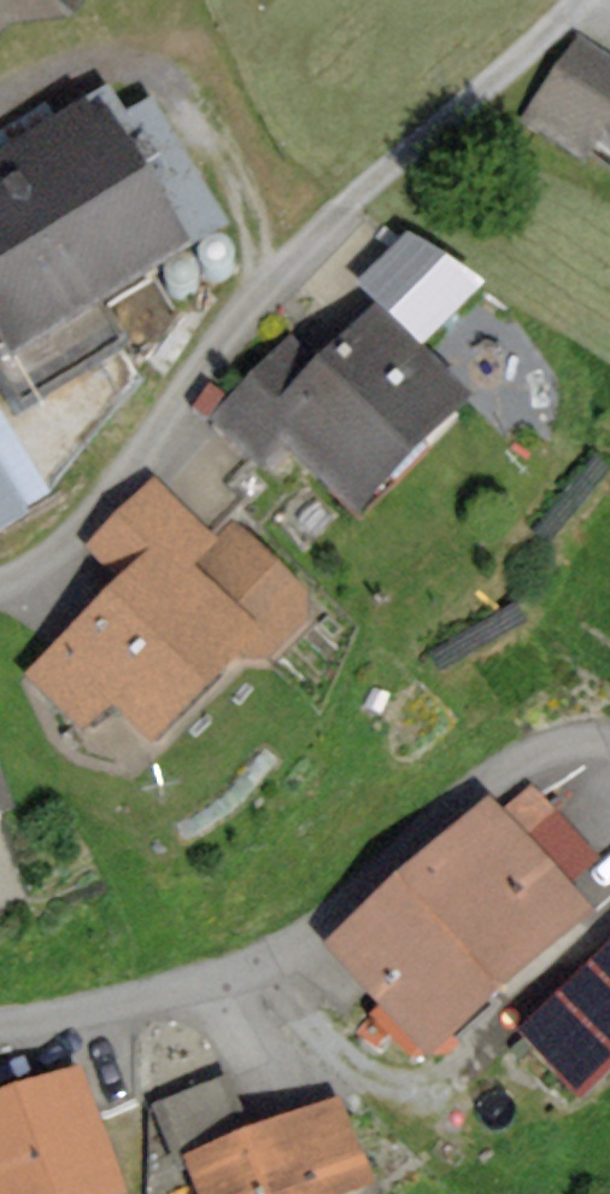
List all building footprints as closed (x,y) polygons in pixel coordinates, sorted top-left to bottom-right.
[(14,0),(0,0),(0,17),(14,0)] [(582,34),(521,115),(609,181),(609,55),(582,34)] [(0,175),(0,328),(17,357),(199,245),(113,106),(0,175)] [(271,330),(184,415),(238,470),(263,446),(322,507),(434,398),(354,317),(305,365),(271,330)] [(32,490),(0,433),(0,508),(32,490)] [(230,550),(172,484),(95,551),(130,590),(20,686),(74,746),(105,719),(139,757),(270,642),(207,570),(230,550)] [(488,792),(313,954),(420,1069),(609,893),(609,815),(556,865),(488,792)] [(609,1063),(609,953),(518,1045),(573,1100),(609,1063)] [(71,1092),(0,1112),(0,1193),(99,1193),(71,1092)] [(174,1160),(183,1193),(353,1193),(380,1187),(360,1111),(174,1160)]
